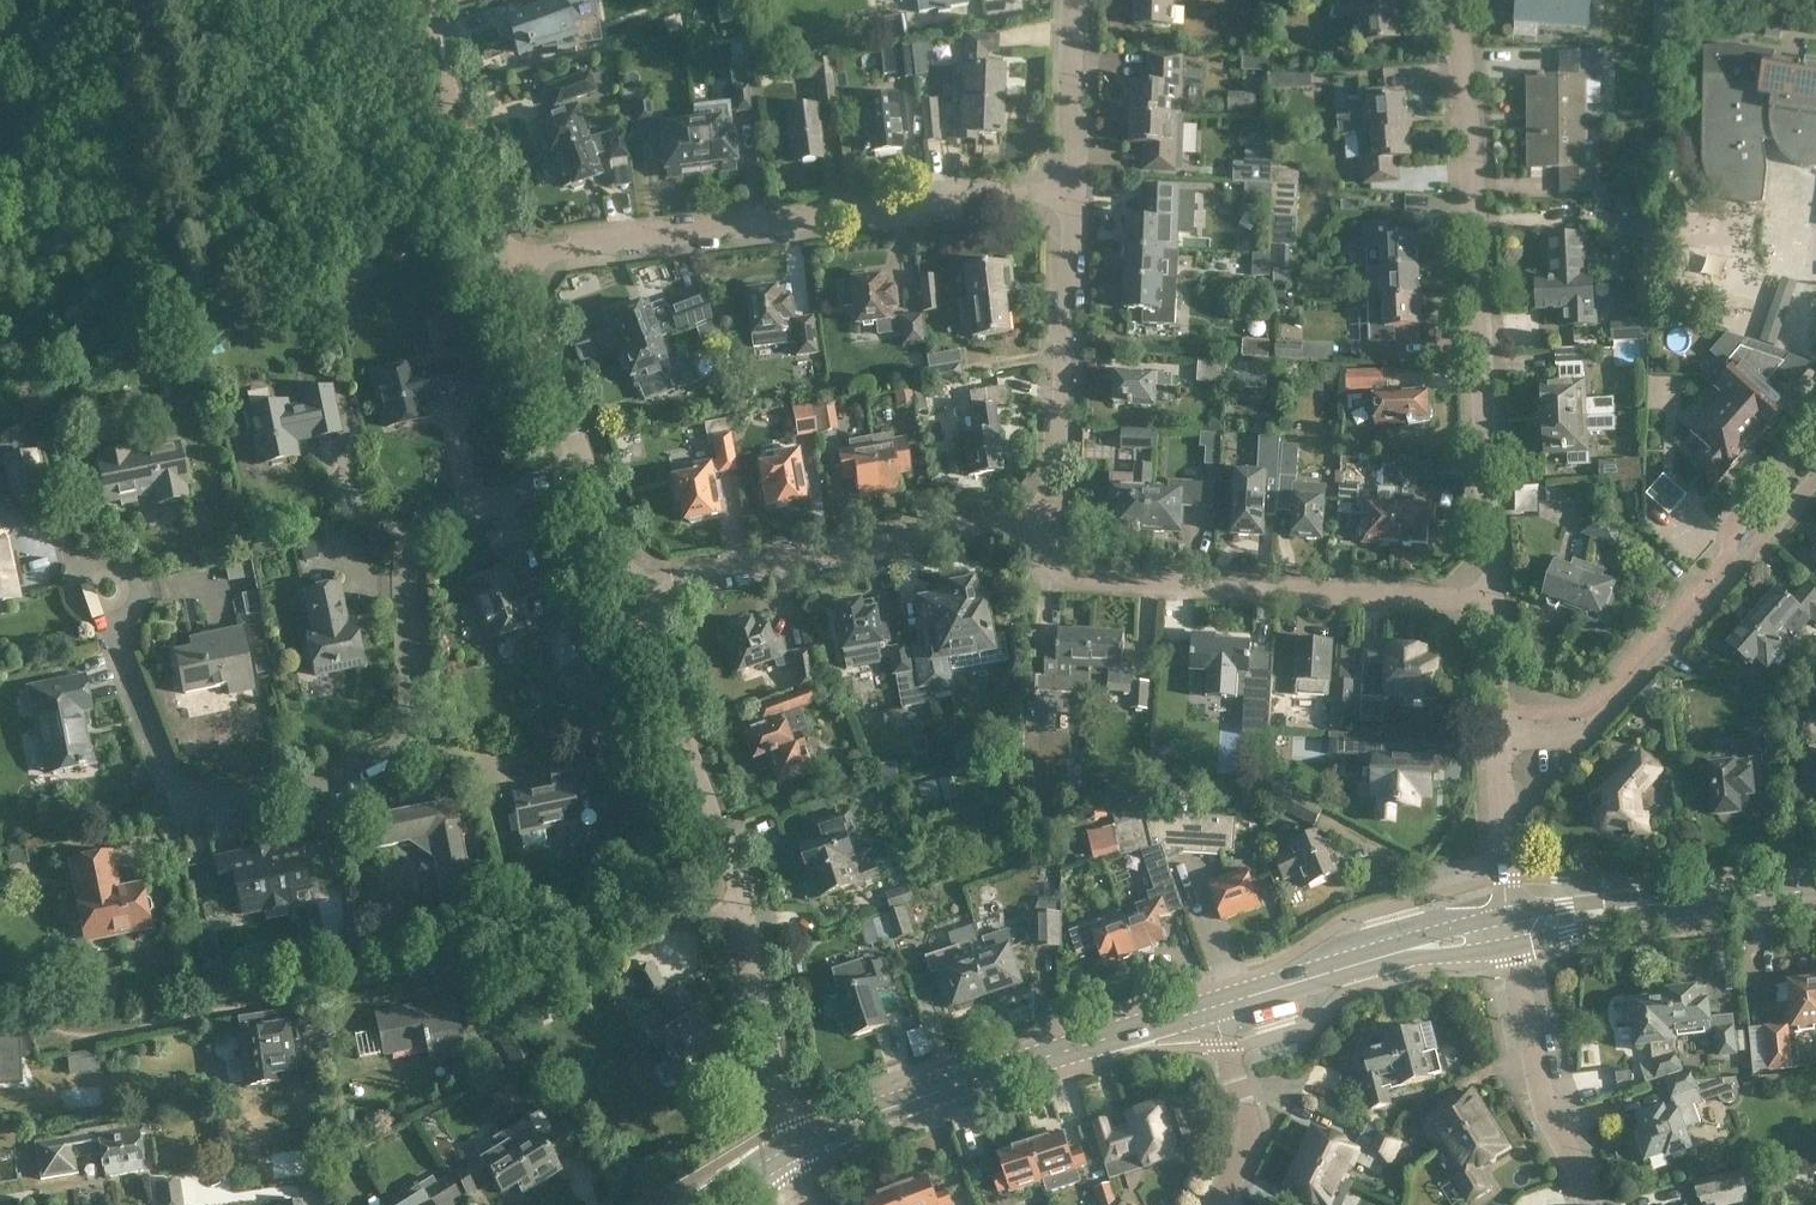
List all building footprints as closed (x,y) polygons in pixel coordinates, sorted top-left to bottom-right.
[(445,1),(448,12),(471,6),(470,0),(450,0),(445,1)] [(532,48),(553,41),(556,50),(576,46),(569,27),(585,21),(578,0),(535,0),(538,10),(506,22),(517,54),(527,50),(527,51),(532,49),(532,48)] [(918,11),(965,3),(964,0),(916,0),(918,11)] [(1134,6),(1137,6),(1136,25),(1172,26),(1173,0),(1134,0),(1134,6)] [(1362,24),(1363,42),(1400,39),(1398,20),(1400,20),(1398,0),(1345,0),(1348,25),(1362,24)] [(1515,21),(1587,27),(1589,0),(1517,0),(1515,21)] [(1655,11),(1676,11),(1676,0),(1655,0),(1655,11)] [(952,66),(951,99),(964,100),(1001,101),(1002,68),(984,67),(984,60),(976,60),(976,51),(996,52),(997,37),(966,36),(965,66),(952,66)] [(1805,57),(1804,66),(1800,66),(1800,64),(1788,62),(1788,63),(1779,62),(1779,60),(1774,60),(1775,52),(1731,44),(1704,47),(1702,156),(1702,161),(1703,164),(1703,168),(1704,171),(1706,174),(1707,177),(1709,180),(1711,183),(1713,186),(1715,188),(1717,191),(1720,193),(1722,195),(1725,197),(1730,200),(1733,201),(1736,202),(1739,203),(1743,204),(1746,204),(1750,204),(1756,204),(1758,204),(1763,203),(1767,176),(1767,173),(1767,169),(1767,167),(1767,163),(1766,160),(1763,141),(1773,139),(1775,144),(1777,146),(1779,149),(1782,153),(1785,156),(1789,159),(1793,162),(1799,165),(1803,166),(1807,167),(1810,168),(1813,168),(1815,168),(1815,59),(1805,57)] [(880,49),(883,75),(896,73),(897,79),(912,77),(908,45),(880,49)] [(923,50),(913,52),(914,66),(925,65),(923,50)] [(1271,70),(1272,53),(1246,51),(1244,68),(1271,70)] [(1562,77),(1529,78),(1529,112),(1535,112),(1535,123),(1585,123),(1585,78),(1596,78),(1596,53),(1562,53),(1562,77)] [(1149,55),(1148,83),(1133,83),(1133,102),(1130,102),(1130,113),(1180,115),(1183,56),(1149,55)] [(834,105),(828,58),(804,61),(806,78),(816,77),(819,106),(834,105)] [(760,104),(758,84),(757,85),(755,70),(741,72),(742,86),(733,87),(736,112),(751,110),(751,105),(760,104)] [(543,119),(547,131),(542,132),(543,136),(539,140),(542,150),(548,151),(550,154),(553,153),(588,140),(573,99),(596,91),(589,72),(547,87),(554,107),(558,105),(561,113),(543,119)] [(1311,87),(1310,72),(1269,75),(1271,91),(1311,87)] [(644,88),(623,90),(624,100),(627,121),(636,120),(637,123),(652,121),(649,97),(645,97),(644,88)] [(1407,115),(1405,97),(1389,98),(1389,96),(1385,96),(1385,90),(1360,92),(1362,115),(1338,118),(1339,133),(1357,131),(1410,126),(1409,115),(1407,115)] [(1332,105),(1350,106),(1351,91),(1332,91),(1332,105)] [(902,95),(861,100),(867,153),(901,149),(898,129),(906,128),(902,95)] [(924,134),(925,140),(939,139),(938,132),(934,100),(921,102),(924,134)] [(1001,101),(964,100),(963,121),(956,121),(956,133),(962,133),(962,139),(975,139),(976,134),(1000,135),(1001,101)] [(735,169),(727,104),(692,108),(694,122),(699,169),(720,167),(720,171),(735,169)] [(822,159),(815,107),(786,110),(792,163),(822,159)] [(1183,115),(1180,115),(1130,113),(1129,124),(1132,124),(1131,143),(1145,144),(1143,170),(1179,171),(1180,158),(1182,158),(1183,115)] [(680,171),(699,169),(694,122),(660,127),(666,177),(680,176),(680,171)] [(1585,166),(1585,123),(1535,123),(1535,133),(1529,133),(1529,168),(1562,168),(1562,192),(1597,191),(1596,166),(1585,166)] [(1411,157),(1409,138),(1411,138),(1410,126),(1357,131),(1360,162),(1363,161),(1365,184),(1398,181),(1396,158),(1411,157)] [(553,153),(565,187),(569,186),(574,189),(583,186),(584,180),(589,179),(587,173),(598,169),(593,154),(609,149),(610,159),(628,157),(624,131),(607,133),(588,140),(553,153)] [(1234,163),(1233,181),(1245,182),(1271,184),(1272,168),(1273,154),(1259,153),(1258,164),(1234,163)] [(1298,170),(1272,168),(1271,184),(1297,186),(1298,170)] [(1244,201),(1270,202),(1271,184),(1245,182),(1244,201)] [(1268,246),(1294,247),(1297,186),(1271,184),(1270,202),(1268,246)] [(1125,249),(1163,251),(1163,250),(1177,251),(1179,188),(1144,186),(1143,219),(1128,218),(1127,248),(1125,248),(1125,249)] [(1649,236),(1649,220),(1649,202),(1617,202),(1618,236),(1649,236)] [(1367,268),(1382,267),(1418,265),(1416,235),(1384,237),(1383,224),(1365,225),(1367,268)] [(1582,234),(1550,236),(1552,282),(1584,280),(1592,280),(1591,261),(1583,261),(1582,234)] [(1123,277),(1123,279),(1162,280),(1176,281),(1177,251),(1163,250),(1163,251),(1125,249),(1124,259),(1127,259),(1126,277),(1123,277)] [(1268,255),(1252,255),(1251,276),(1268,276),(1268,255)] [(959,301),(959,303),(1003,297),(1003,296),(1012,295),(1009,262),(963,268),(967,300),(959,301)] [(1382,267),(1367,268),(1369,298),(1383,297),(1419,295),(1418,277),(1421,277),(1420,265),(1418,265),(1382,267)] [(1275,286),(1292,285),(1292,272),(1274,273),(1275,286)] [(885,277),(870,279),(866,274),(856,275),(854,281),(851,281),(851,282),(837,284),(839,307),(853,305),(856,324),(876,322),(878,334),(901,332),(903,346),(923,343),(920,315),(892,319),(890,307),(893,307),(891,289),(887,290),(885,277)] [(923,312),(938,310),(934,275),(919,277),(923,312)] [(1176,281),(1162,280),(1123,279),(1123,288),(1125,288),(1125,308),(1143,309),(1142,323),(1174,325),(1176,281)] [(1592,280),(1584,280),(1542,282),(1536,282),(1537,308),(1563,307),(1564,326),(1594,325),(1592,280)] [(1655,280),(1635,281),(1635,291),(1655,290),(1655,280)] [(787,320),(787,318),(789,318),(787,300),(783,301),(781,288),(766,290),(762,285),(752,286),(750,292),(747,292),(753,347),(795,342),(796,356),(817,354),(812,317),(787,320)] [(1395,341),(1394,327),(1421,325),(1420,306),(1422,306),(1422,295),(1419,295),(1383,297),(1369,298),(1371,342),(1395,341)] [(615,314),(611,315),(624,351),(621,352),(622,352),(651,341),(657,339),(695,326),(710,320),(711,320),(702,297),(669,309),(667,305),(664,306),(661,302),(651,306),(650,311),(648,311),(646,303),(630,308),(626,304),(616,308),(615,314)] [(1007,334),(1003,297),(959,303),(961,323),(970,322),(972,338),(1007,334)] [(452,313),(435,317),(441,342),(458,338),(452,313)] [(1249,323),(1248,327),(1248,331),(1251,334),(1254,336),(1258,336),(1261,334),(1264,332),(1265,328),(1264,324),(1262,321),(1259,319),(1255,319),(1251,320),(1249,323)] [(1645,339),(1644,320),(1612,322),(1613,340),(1645,339)] [(711,325),(697,330),(701,342),(715,336),(711,325)] [(1245,338),(1245,355),(1267,356),(1268,339),(1245,338)] [(645,400),(699,380),(699,381),(715,375),(709,360),(694,366),(694,367),(681,371),(677,360),(665,364),(657,339),(622,352),(623,355),(619,359),(622,368),(628,369),(629,372),(634,371),(645,400)] [(1278,340),(1277,356),(1336,360),(1337,343),(1278,340)] [(1612,345),(1611,376),(1626,377),(1627,346),(1612,345)] [(1734,371),(1717,389),(1727,398),(1763,430),(1764,431),(1766,429),(1770,428),(1777,420),(1777,416),(1788,404),(1763,382),(1782,361),(1741,347),(1726,364),(1734,371)] [(1614,415),(1613,398),(1585,399),(1584,382),(1581,382),(1580,365),(1583,365),(1582,349),(1556,350),(1557,366),(1560,366),(1561,383),(1541,384),(1542,418),(1585,416),(1598,415),(1614,415)] [(1199,360),(1198,380),(1225,381),(1226,362),(1199,360)] [(386,427),(426,418),(423,404),(464,394),(456,361),(415,371),(414,366),(374,375),(386,427)] [(930,367),(933,384),(964,380),(961,362),(930,367)] [(1388,388),(1387,370),(1346,372),(1347,389),(1388,388)] [(1112,397),(1114,400),(1114,404),(1133,405),(1133,403),(1137,404),(1138,404),(1142,407),(1148,407),(1153,405),(1154,386),(1171,387),(1172,374),(1155,373),(1138,372),(1138,374),(1117,373),(1117,371),(1115,371),(1115,387),(1112,389),(1112,397)] [(313,436),(314,438),(339,433),(330,387),(304,392),(307,405),(287,409),(285,401),(248,409),(259,464),(297,457),(293,440),(313,436)] [(1002,471),(992,406),(1008,403),(1005,387),(969,393),(973,414),(978,413),(980,422),(982,432),(962,435),(969,477),(1002,471)] [(923,390),(913,392),(917,408),(916,408),(917,415),(927,413),(923,390)] [(1430,419),(1432,416),(1432,409),(1429,406),(1428,392),(1404,393),(1404,391),(1387,392),(1387,393),(1374,393),(1375,424),(1409,422),(1409,424),(1430,424),(1430,419)] [(1707,447),(1693,462),(1716,483),(1763,430),(1727,398),(1693,435),(1707,447)] [(798,436),(817,433),(812,404),(792,408),(798,436)] [(835,432),(831,407),(816,410),(821,435),(835,432)] [(1598,415),(1585,416),(1586,430),(1599,430),(1599,427),(1615,426),(1614,415),(1598,415)] [(1585,416),(1542,418),(1544,451),(1570,450),(1571,463),(1587,463),(1587,449),(1586,430),(1585,416)] [(695,475),(672,479),(677,508),(682,507),(684,520),(686,519),(686,520),(687,520),(690,523),(699,522),(701,517),(702,517),(702,516),(719,514),(716,497),(717,497),(715,484),(713,484),(711,473),(735,469),(729,435),(727,426),(705,430),(707,443),(714,442),(717,462),(693,466),(695,475)] [(1154,431),(1122,429),(1122,449),(1153,450),(1154,431)] [(1204,432),(1203,445),(1223,446),(1223,433),(1204,432)] [(890,434),(869,437),(879,492),(900,488),(896,469),(910,467),(905,440),(892,443),(890,434)] [(858,496),(879,492),(869,437),(848,441),(850,454),(837,456),(842,480),(855,478),(858,496)] [(1262,473),(1236,472),(1235,498),(1233,498),(1232,507),(1235,507),(1233,532),(1236,532),(1239,535),(1247,535),(1250,533),(1262,534),(1263,515),(1276,516),(1280,439),(1261,438),(1260,463),(1262,463),(1262,473)] [(1282,443),(1280,475),(1297,476),(1298,444),(1282,443)] [(186,498),(183,484),(187,484),(179,445),(151,451),(151,454),(130,458),(128,448),(99,454),(101,461),(97,462),(105,500),(119,497),(121,505),(137,502),(135,494),(162,489),(165,503),(186,498)] [(804,498),(799,474),(800,474),(796,449),(772,454),(774,464),(759,466),(763,486),(766,485),(770,504),(773,504),(774,504),(777,508),(786,506),(788,502),(789,501),(804,498)] [(7,474),(38,468),(35,453),(4,459),(7,474)] [(1641,458),(1601,459),(1602,479),(1605,479),(1631,479),(1642,479),(1641,458)] [(1397,488),(1394,543),(1411,544),(1428,545),(1429,525),(1434,525),(1436,505),(1413,504),(1414,495),(1408,494),(1409,477),(1431,479),(1432,464),(1399,461),(1397,488)] [(1106,506),(1105,527),(1149,529),(1151,488),(1152,466),(1142,465),(1142,478),(1135,478),(1113,477),(1112,487),(1111,506),(1106,506)] [(1280,475),(1278,510),(1291,510),(1291,516),(1293,516),(1292,536),(1304,536),(1307,539),(1315,539),(1318,537),(1321,537),(1323,498),(1324,485),(1306,484),(1295,483),(1297,479),(1297,476),(1280,475)] [(1151,488),(1149,529),(1152,529),(1154,532),(1162,532),(1165,530),(1181,531),(1181,522),(1182,522),(1183,505),(1210,506),(1211,484),(1168,482),(1168,489),(1151,488)] [(1687,502),(1663,482),(1646,503),(1670,522),(1687,502)] [(1585,483),(1565,483),(1566,485),(1566,499),(1585,499),(1585,483)] [(1391,543),(1394,543),(1397,488),(1379,487),(1378,501),(1358,500),(1359,486),(1340,485),(1338,513),(1357,514),(1363,514),(1362,532),(1363,532),(1363,541),(1379,542),(1381,545),(1389,546),(1391,543)] [(12,513),(0,505),(0,532),(12,513)] [(1618,545),(1625,525),(1591,513),(1584,534),(1618,545)] [(315,543),(301,545),(304,560),(318,557),(315,543)] [(16,597),(7,554),(2,555),(0,544),(0,600),(16,597)] [(1560,605),(1574,610),(1589,566),(1574,561),(1572,567),(1556,561),(1543,599),(1547,601),(1548,606),(1556,609),(1560,605)] [(1603,571),(1589,566),(1574,610),(1587,615),(1588,620),(1595,623),(1600,619),(1604,621),(1617,583),(1601,577),(1603,571)] [(508,567),(469,582),(490,639),(529,625),(527,618),(552,609),(541,579),(516,588),(508,567)] [(992,650),(986,619),(988,616),(987,607),(984,605),(983,600),(980,601),(977,581),(951,586),(951,588),(938,590),(938,588),(917,591),(927,645),(911,648),(918,690),(928,688),(929,695),(952,691),(946,658),(992,650)] [(306,634),(315,676),(364,666),(356,628),(348,630),(339,583),(304,590),(313,632),(306,634)] [(1799,610),(1810,620),(1811,619),(1815,623),(1815,593),(1805,583),(1795,595),(1799,598),(1794,603),(1777,588),(1746,624),(1767,642),(1771,637),(1785,650),(1788,647),(1781,642),(1790,632),(1784,627),(1799,610)] [(888,649),(883,625),(875,626),(872,606),(858,608),(858,603),(853,603),(852,603),(849,599),(842,600),(840,605),(839,605),(839,606),(835,607),(838,623),(837,623),(838,628),(839,628),(846,669),(879,663),(878,659),(890,657),(893,674),(895,674),(901,708),(930,703),(929,695),(928,688),(918,690),(913,690),(905,646),(888,649)] [(738,672),(775,659),(777,665),(793,662),(798,687),(814,684),(808,651),(784,655),(779,640),(771,643),(764,622),(751,626),(749,622),(745,623),(744,623),(740,620),(733,622),(732,627),(731,627),(731,628),(727,629),(732,641),(727,643),(738,672)] [(1771,637),(1767,642),(1746,624),(1728,644),(1753,666),(1758,659),(1769,669),(1785,650),(1771,637)] [(1029,675),(1027,702),(1043,703),(1044,691),(1089,693),(1090,674),(1092,629),(1073,628),(1073,633),(1060,632),(1058,651),(1047,650),(1045,676),(1029,675)] [(227,685),(229,695),(252,690),(240,629),(200,637),(201,646),(176,652),(184,694),(227,685)] [(1092,629),(1090,674),(1109,675),(1109,681),(1121,681),(1120,692),(1132,693),(1131,708),(1147,709),(1149,682),(1133,681),(1134,654),(1124,654),(1125,636),(1111,635),(1112,630),(1092,629)] [(1215,641),(1216,636),(1194,635),(1192,671),(1249,674),(1248,696),(1265,696),(1267,653),(1251,652),(1251,643),(1215,641)] [(1332,643),(1299,641),(1296,694),(1329,696),(1332,643)] [(1436,662),(1437,656),(1425,656),(1426,649),(1390,647),(1390,651),(1363,650),(1362,665),(1364,665),(1362,698),(1388,699),(1388,695),(1434,697),(1435,680),(1440,676),(1440,666),(1436,662)] [(1715,664),(1702,665),(1702,675),(1716,674),(1715,664)] [(79,705),(89,703),(84,677),(39,686),(44,710),(34,712),(45,767),(62,763),(64,769),(91,763),(79,705)] [(1350,730),(1353,682),(1336,681),(1334,729),(1350,730)] [(764,707),(769,721),(743,731),(753,758),(767,753),(777,782),(805,772),(797,751),(805,748),(801,737),(807,735),(798,711),(801,706),(817,701),(812,689),(764,707)] [(1746,757),(1765,755),(1762,725),(1743,726),(1746,757)] [(1418,795),(1430,796),(1432,757),(1412,756),(1413,744),(1372,742),(1373,734),(1347,733),(1346,755),(1375,756),(1376,756),(1375,793),(1380,793),(1380,802),(1390,803),(1407,804),(1417,804),(1418,795)] [(1640,752),(1629,764),(1631,766),(1622,776),(1617,778),(1616,782),(1606,794),(1608,809),(1605,810),(1604,811),(1602,811),(1601,813),(1600,815),(1599,816),(1599,818),(1598,820),(1599,821),(1599,822),(1599,824),(1600,825),(1601,827),(1602,828),(1605,829),(1607,830),(1609,830),(1649,826),(1647,813),(1642,814),(1639,790),(1644,789),(1661,771),(1640,752)] [(552,785),(512,793),(521,840),(522,846),(547,841),(545,835),(544,830),(579,823),(573,793),(587,790),(580,755),(547,761),(552,785)] [(1807,756),(1811,798),(1815,798),(1815,755),(1807,756)] [(1718,809),(1719,815),(1737,813),(1737,807),(1739,807),(1739,805),(1749,804),(1749,795),(1753,795),(1750,763),(1712,766),(1716,809),(1718,809)] [(1243,803),(1257,804),(1259,775),(1254,774),(1253,784),(1244,783),(1243,803)] [(1269,779),(1260,796),(1314,825),(1323,807),(1269,779)] [(824,799),(810,803),(812,812),(827,807),(824,799)] [(455,805),(449,801),(369,818),(376,849),(423,839),(430,844),(440,891),(471,885),(455,805)] [(1235,852),(1237,819),(1148,813),(1148,820),(1114,825),(1120,853),(1120,855),(1142,850),(1163,845),(1168,859),(1180,854),(1181,848),(1235,852)] [(811,874),(831,867),(829,862),(854,854),(848,835),(849,834),(851,833),(852,832),(853,831),(854,830),(854,829),(855,827),(855,826),(855,824),(855,823),(854,822),(854,820),(853,819),(852,817),(850,816),(848,815),(845,814),(843,814),(841,814),(817,822),(822,836),(816,838),(817,840),(801,845),(811,874)] [(1120,853),(1114,825),(1096,829),(1099,841),(1092,843),(1096,859),(1120,853)] [(1304,887),(1346,869),(1334,840),(1322,845),(1317,833),(1286,846),(1289,852),(1275,857),(1285,879),(1298,874),(1304,887)] [(241,914),(290,904),(288,895),(308,890),(299,843),(214,860),(220,890),(235,887),(241,914)] [(1141,913),(1124,919),(1136,950),(1138,950),(1138,951),(1143,953),(1150,950),(1152,946),(1152,945),(1155,944),(1154,940),(1165,936),(1159,919),(1171,915),(1170,913),(1184,908),(1168,859),(1163,845),(1142,850),(1157,890),(1149,893),(1151,900),(1138,905),(1141,913)] [(149,901),(144,897),(142,885),(112,891),(110,877),(114,876),(110,852),(70,860),(78,898),(76,898),(80,917),(86,915),(88,925),(98,932),(116,928),(117,934),(150,927),(148,915),(151,910),(149,901)] [(812,875),(819,897),(879,877),(875,865),(858,871),(854,860),(856,860),(854,854),(829,862),(831,867),(811,874),(811,875),(812,875)] [(1108,870),(1105,860),(1092,863),(1094,874),(1108,870)] [(1210,882),(1223,919),(1260,906),(1247,869),(1210,882)] [(887,893),(893,911),(916,904),(910,885),(887,893)] [(897,941),(916,935),(907,909),(888,915),(896,938),(897,941)] [(1133,952),(1136,950),(1124,919),(1122,911),(1070,930),(1079,954),(1099,947),(1103,958),(1114,954),(1116,958),(1119,956),(1119,957),(1124,960),(1131,957),(1133,952)] [(1038,947),(1060,946),(1060,913),(1038,913),(1038,947)] [(888,915),(875,919),(883,942),(896,938),(888,915)] [(1014,947),(1009,930),(970,943),(987,995),(1003,990),(1006,991),(1016,988),(1018,985),(1022,983),(1010,949),(1014,947)] [(972,1003),(974,999),(987,995),(970,943),(927,957),(933,974),(943,971),(955,1006),(959,1004),(962,1006),(972,1003)] [(335,973),(353,969),(349,951),(331,955),(335,973)] [(863,961),(833,971),(839,987),(841,993),(840,993),(848,1018),(846,1019),(844,1021),(843,1024),(843,1027),(844,1030),(846,1032),(848,1034),(851,1034),(854,1034),(855,1037),(886,1026),(875,992),(890,987),(882,962),(865,967),(863,961)] [(1815,1025),(1815,980),(1790,983),(1794,1024),(1765,1027),(1769,1069),(1798,1067),(1795,1032),(1814,1030),(1814,1025),(1815,1025)] [(1673,991),(1668,991),(1669,998),(1670,998),(1673,1034),(1674,1034),(1717,1029),(1720,1055),(1736,1053),(1736,1051),(1745,1050),(1743,1031),(1734,1032),(1732,1016),(1709,1019),(1708,1001),(1707,1001),(1706,987),(1687,989),(1684,985),(1675,986),(1673,991)] [(666,1090),(677,1082),(679,1084),(722,1057),(695,1014),(694,1015),(688,1006),(689,1005),(677,986),(659,997),(677,1025),(652,1041),(665,1063),(654,1070),(666,1090)] [(1636,1022),(1638,1044),(1652,1043),(1654,1061),(1642,1064),(1647,1080),(1681,1069),(1676,1054),(1674,1034),(1673,1034),(1670,998),(1669,998),(1653,999),(1650,996),(1641,997),(1639,1001),(1634,1001),(1634,1003),(1623,1004),(1625,1024),(1636,1022)] [(427,1044),(430,1058),(462,1052),(454,1012),(444,1015),(441,1002),(376,1016),(380,1034),(386,1032),(390,1052),(427,1044)] [(500,1030),(512,1024),(504,1009),(492,1015),(500,1030)] [(300,1010),(284,1012),(288,1043),(304,1041),(300,1010)] [(288,1043),(284,1012),(267,1014),(239,1018),(248,1086),(276,1082),(275,1072),(292,1070),(288,1043)] [(1401,1031),(1389,1035),(1392,1045),(1364,1052),(1370,1077),(1364,1079),(1372,1109),(1391,1104),(1386,1087),(1392,1085),(1392,1088),(1431,1078),(1431,1076),(1442,1073),(1436,1051),(1425,1054),(1418,1027),(1414,1028),(1410,1026),(1403,1028),(1401,1031)] [(14,1068),(13,1042),(0,1043),(0,1068),(14,1068)] [(95,1051),(66,1055),(69,1074),(98,1070),(95,1051)] [(538,1066),(528,1071),(533,1079),(542,1074),(538,1066)] [(1683,1127),(1698,1122),(1692,1104),(1720,1095),(1721,1099),(1725,1102),(1729,1103),(1733,1101),(1736,1098),(1737,1093),(1736,1089),(1738,1088),(1735,1077),(1694,1081),(1692,1074),(1667,1082),(1674,1104),(1664,1107),(1664,1109),(1640,1117),(1646,1134),(1638,1137),(1640,1141),(1639,1141),(1640,1142),(1637,1146),(1639,1154),(1644,1155),(1645,1156),(1646,1160),(1667,1153),(1668,1156),(1691,1148),(1683,1127)] [(1429,1117),(1447,1145),(1488,1119),(1471,1092),(1459,1099),(1455,1098),(1442,1106),(1441,1110),(1429,1117)] [(1128,1114),(1133,1129),(1114,1135),(1109,1118),(1092,1124),(1105,1162),(1140,1150),(1145,1166),(1178,1156),(1176,1150),(1186,1146),(1173,1106),(1163,1110),(1161,1103),(1128,1114)] [(552,1158),(577,1143),(563,1121),(539,1136),(527,1118),(502,1134),(528,1177),(527,1177),(532,1186),(559,1170),(552,1158)] [(1505,1147),(1488,1119),(1447,1145),(1463,1172),(1455,1177),(1469,1200),(1488,1188),(1474,1166),(1476,1165),(1480,1166),(1492,1158),(1493,1154),(1505,1147)] [(146,1120),(70,1132),(71,1136),(34,1142),(40,1180),(78,1174),(74,1149),(100,1145),(105,1178),(141,1172),(139,1161),(141,1161),(137,1135),(149,1133),(146,1120)] [(1353,1162),(1366,1168),(1371,1157),(1380,1161),(1387,1148),(1373,1141),(1365,1138),(1366,1137),(1362,1135),(1356,1148),(1346,1143),(1344,1139),(1331,1133),(1327,1135),(1315,1128),(1300,1159),(1344,1180),(1353,1162)] [(1037,1142),(1033,1143),(1044,1179),(1043,1179),(1047,1192),(1067,1186),(1080,1182),(1076,1169),(1076,1168),(1087,1165),(1082,1149),(1071,1152),(1065,1133),(1049,1138),(1042,1138),(1037,1142)] [(1391,1139),(1377,1133),(1373,1141),(1387,1148),(1391,1139)] [(528,1177),(502,1134),(489,1142),(495,1151),(481,1159),(479,1157),(454,1172),(468,1194),(492,1179),(501,1193),(527,1177),(528,1177)] [(1380,1161),(1390,1166),(1401,1143),(1391,1139),(1387,1148),(1380,1161)] [(446,1140),(435,1147),(447,1168),(459,1161),(446,1140)] [(1011,1188),(1011,1189),(1043,1179),(1044,1179),(1033,1143),(1028,1145),(1021,1145),(1016,1149),(1000,1154),(1006,1173),(994,1176),(999,1192),(1011,1188)] [(1287,1187),(1299,1193),(1300,1197),(1314,1203),(1318,1202),(1324,1204),(1343,1204),(1353,1184),(1344,1180),(1300,1159),(1287,1187)] [(1748,1200),(1744,1184),(1752,1182),(1749,1169),(1695,1182),(1699,1197),(1701,1197),(1703,1204),(1729,1204),(1748,1200)] [(947,1190),(936,1194),(929,1176),(914,1182),(907,1182),(901,1187),(897,1188),(904,1204),(953,1204),(947,1190)] [(459,1199),(446,1177),(434,1184),(431,1178),(391,1203),(392,1204),(450,1204),(459,1199)] [(179,1182),(154,1186),(157,1204),(183,1204),(179,1182)] [(1111,1184),(1096,1189),(1101,1204),(1117,1204),(1111,1184)] [(897,1188),(893,1190),(886,1190),(881,1194),(865,1200),(867,1204),(904,1204),(897,1188)] [(1768,1195),(1768,1204),(1784,1204),(1784,1196),(1768,1195)]
